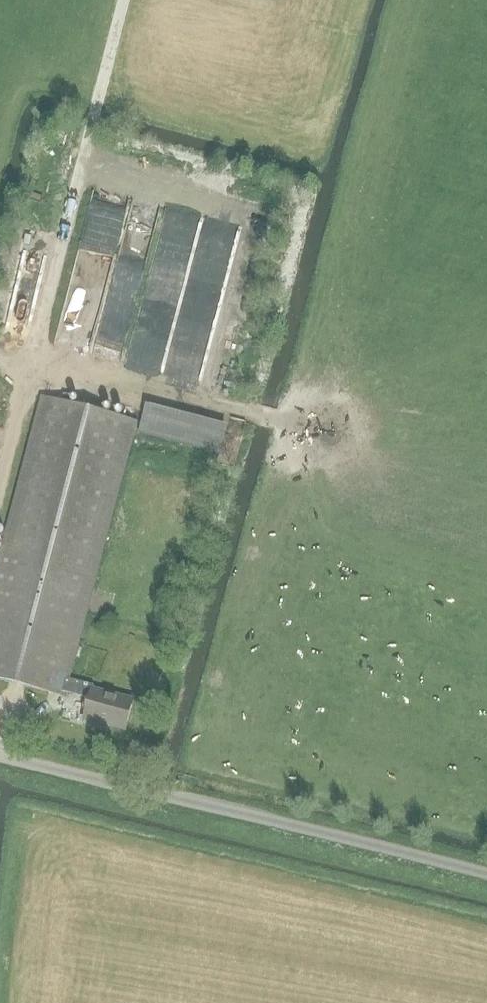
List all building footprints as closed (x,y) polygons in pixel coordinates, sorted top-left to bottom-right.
[(175,347),(201,212),(165,205),(165,202),(131,196),(101,355),(144,363),(145,354),(158,357),(160,344),(175,347)] [(136,422),(41,397),(0,554),(0,680),(64,697),(65,693),(89,699),(83,720),(100,725),(100,723),(125,730),(133,700),(92,690),(94,684),(69,678),(136,422)]
